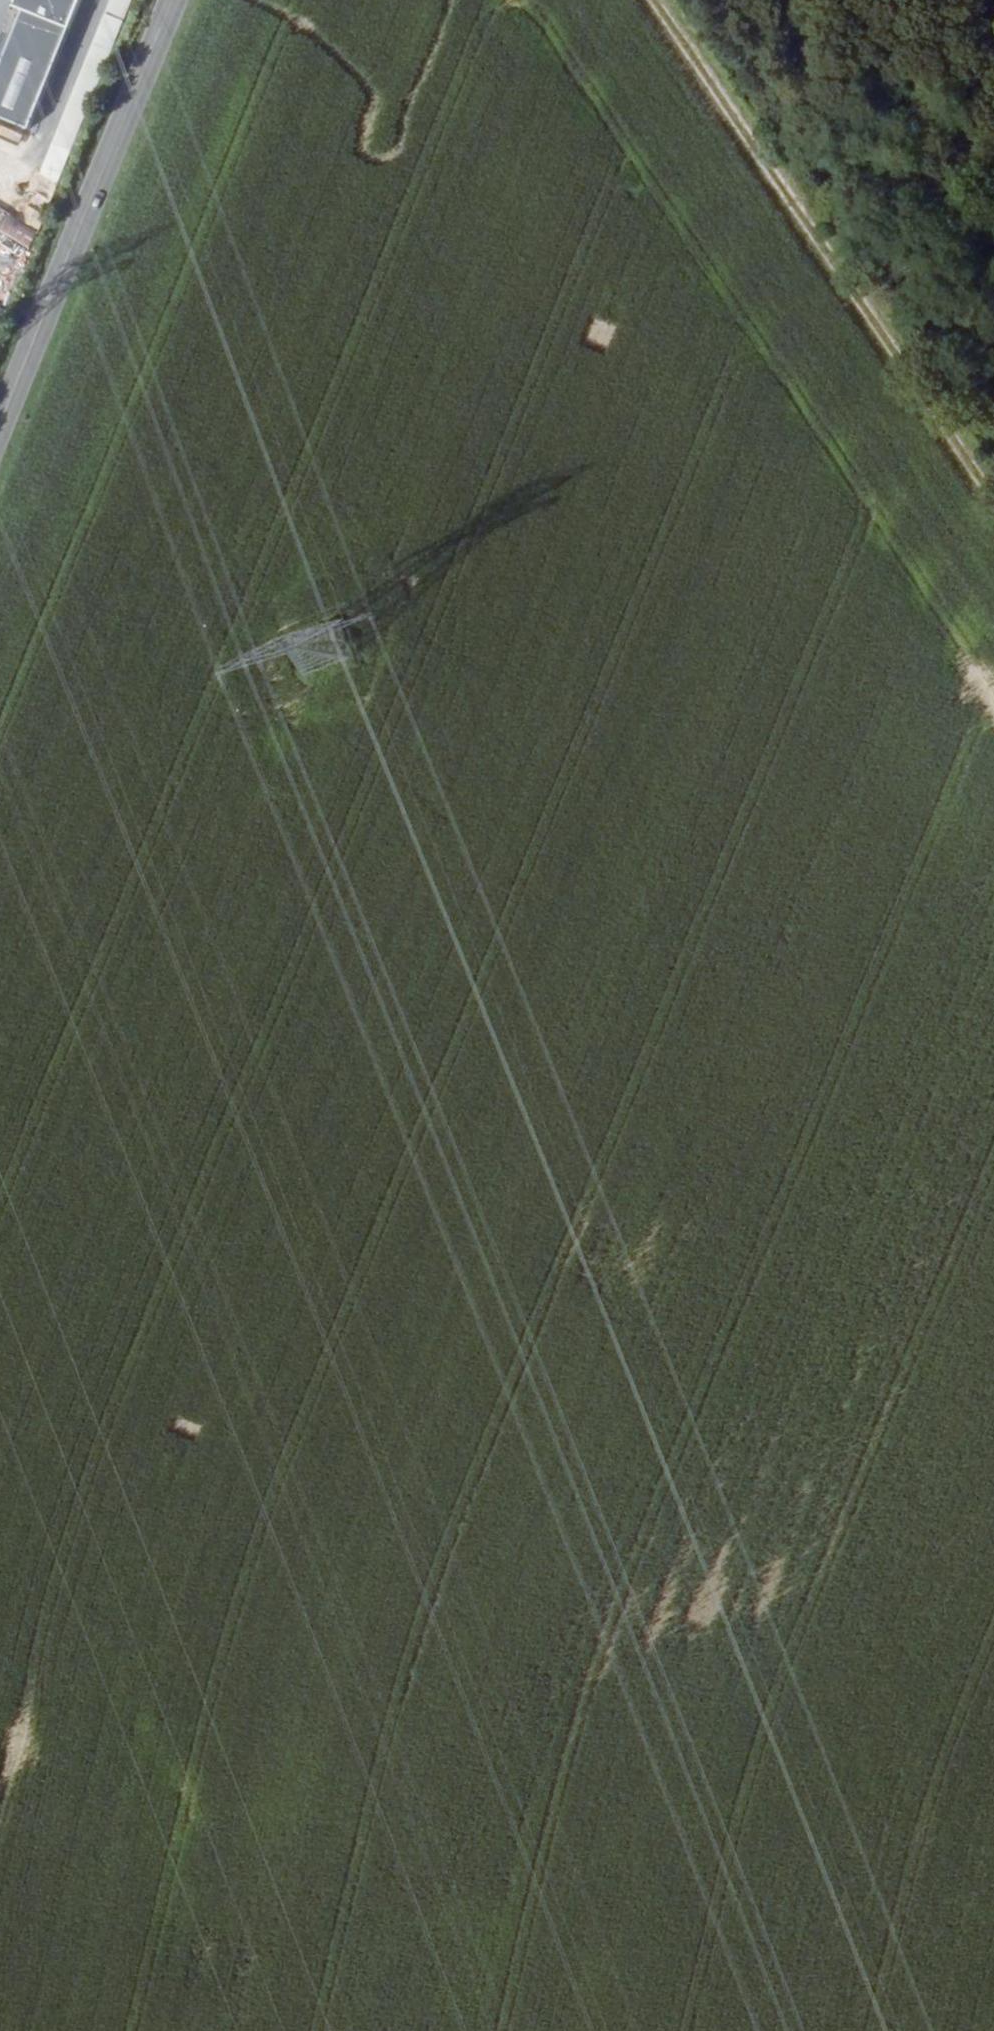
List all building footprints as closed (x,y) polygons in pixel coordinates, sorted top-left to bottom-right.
[(31,129),(82,0),(13,0),(11,6),(22,10),(0,65),(0,116),(31,129)] [(91,56),(66,49),(35,146),(45,149),(36,175),(66,184),(126,0),(109,0),(91,56)] [(30,244),(35,228),(5,219),(0,234),(0,235),(30,244)]
